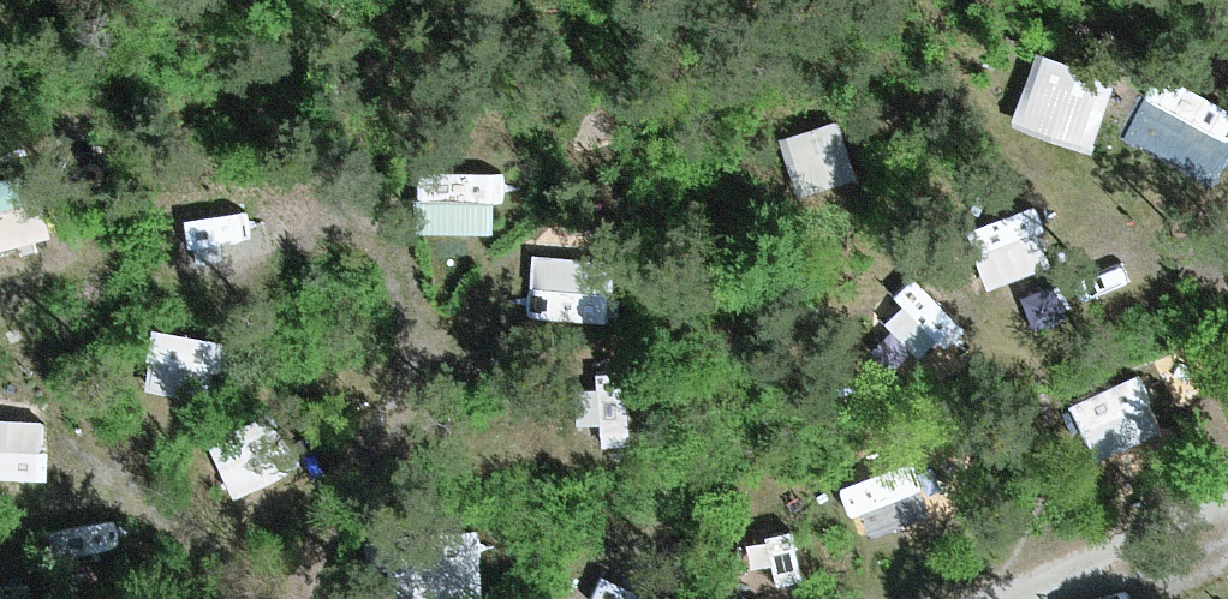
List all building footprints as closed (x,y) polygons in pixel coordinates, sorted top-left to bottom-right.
[(1016,110),(1098,134),(1120,55),(1039,32),(1016,110)] [(846,102),(787,115),(801,175),(859,162),(846,102)] [(48,221),(38,153),(0,158),(0,228),(48,221)] [(504,211),(499,154),(427,160),(432,217),(504,211)] [(186,189),(201,249),(275,231),(260,171),(186,189)] [(1005,262),(1058,247),(1041,189),(989,204),(1005,262)] [(536,236),(534,297),(613,299),(615,238),(536,236)] [(898,355),(953,356),(954,273),(898,272),(898,355)] [(155,316),(154,370),(218,371),(219,317),(155,316)] [(588,424),(634,420),(629,353),(582,356),(588,424)] [(862,454),(884,512),(940,490),(918,432),(862,454)] [(739,527),(755,584),(812,568),(796,511),(739,527)] [(580,545),(590,598),(676,598),(664,531),(580,545)]
